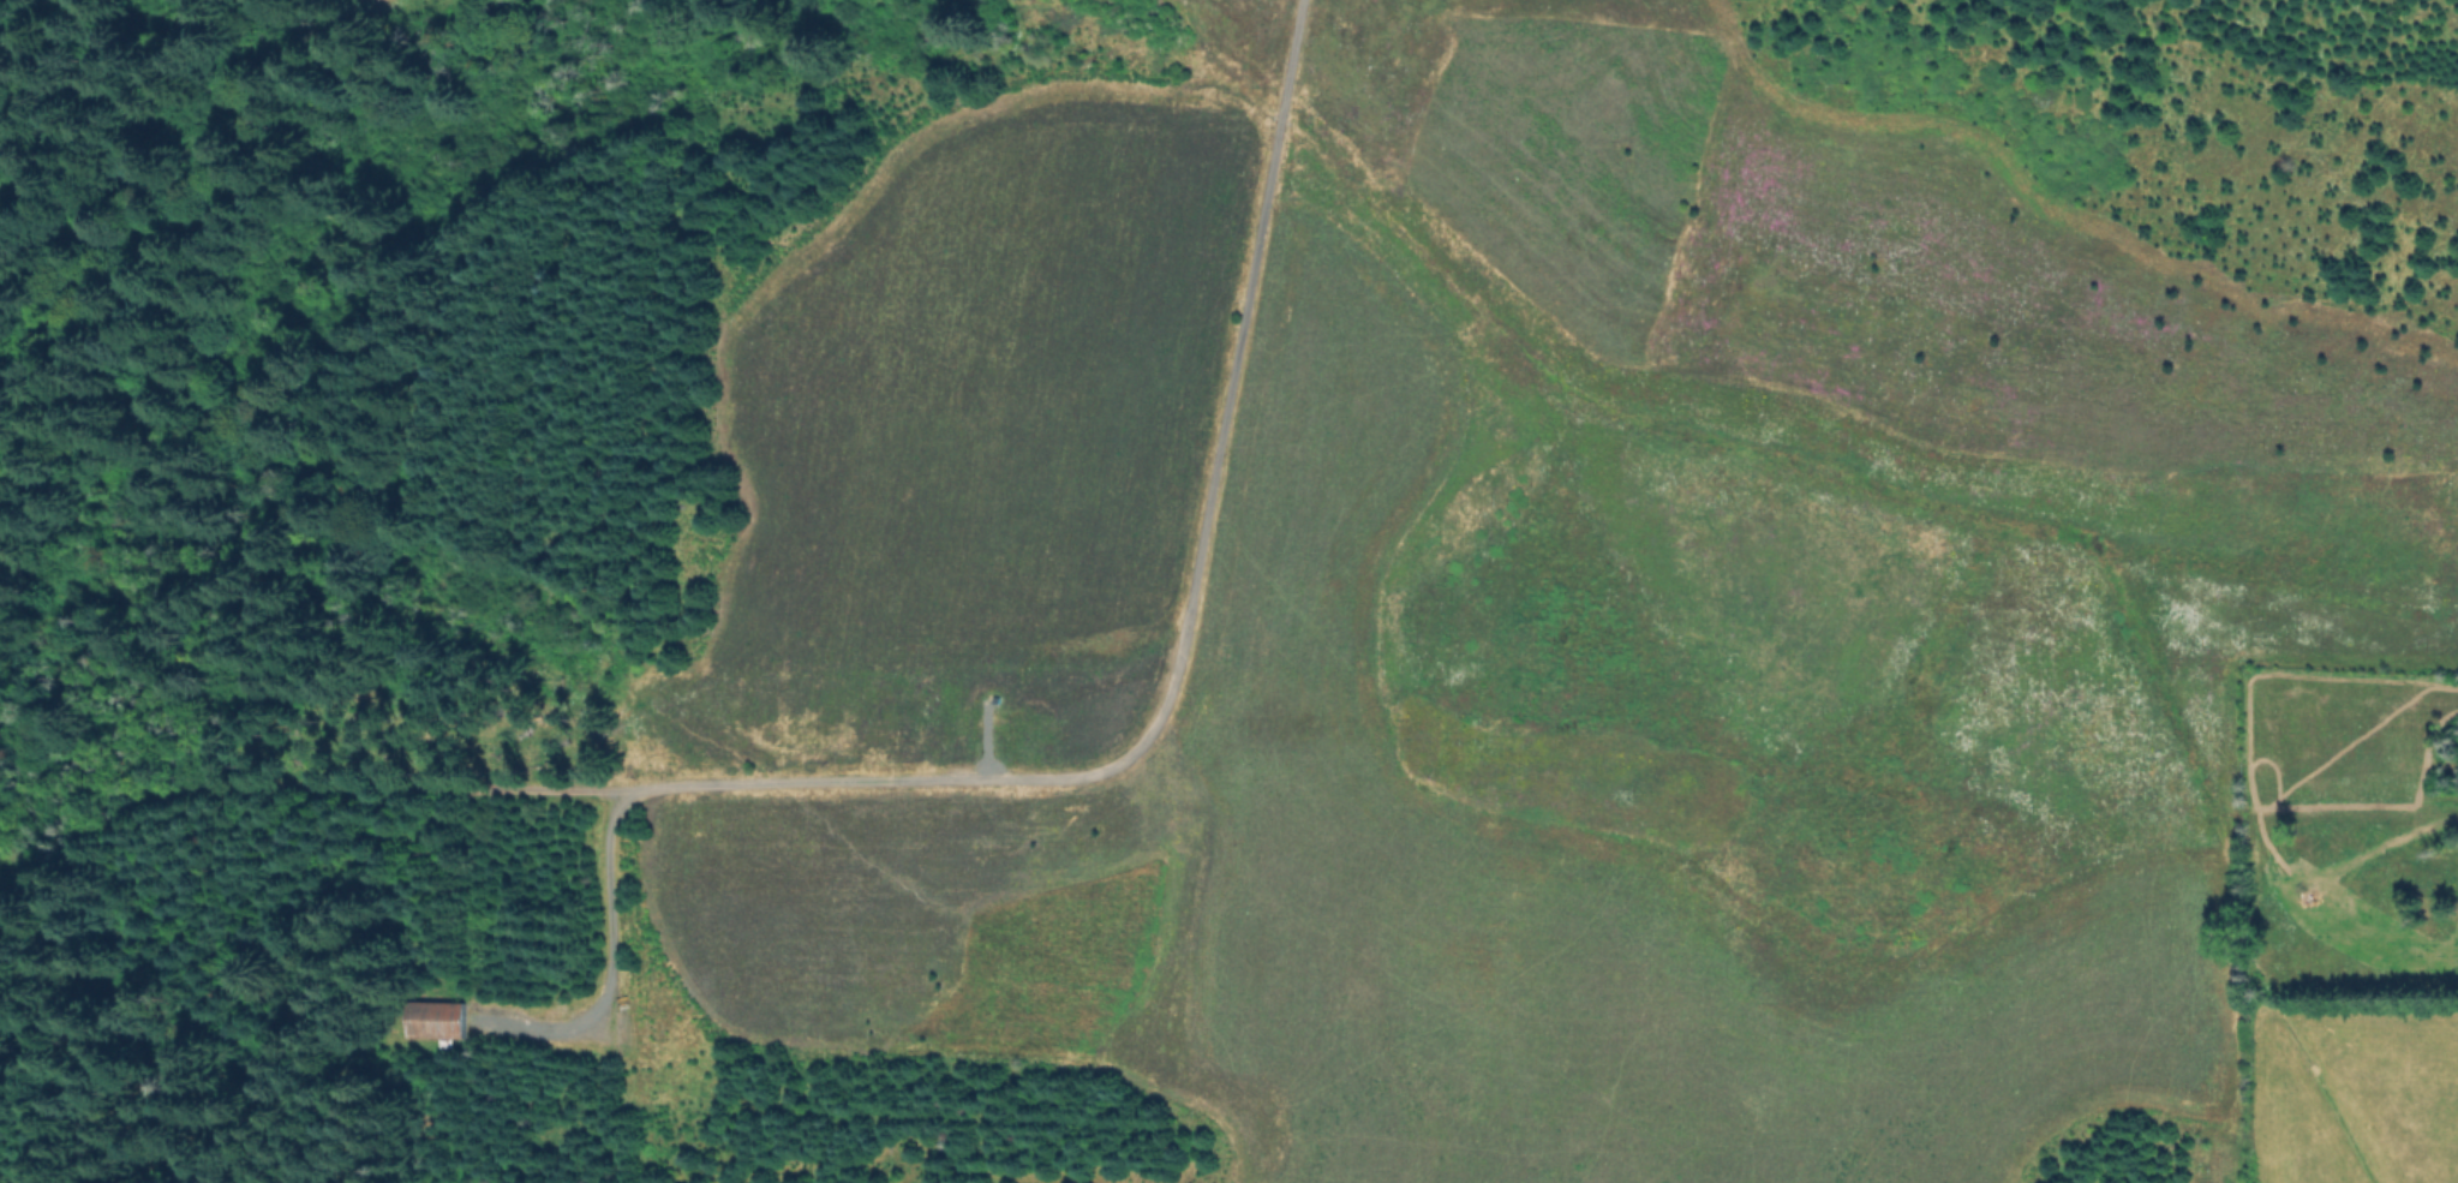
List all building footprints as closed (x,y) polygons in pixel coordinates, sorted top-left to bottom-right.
[(401,994),(462,997),(462,1036),(401,1035),(401,994)]
